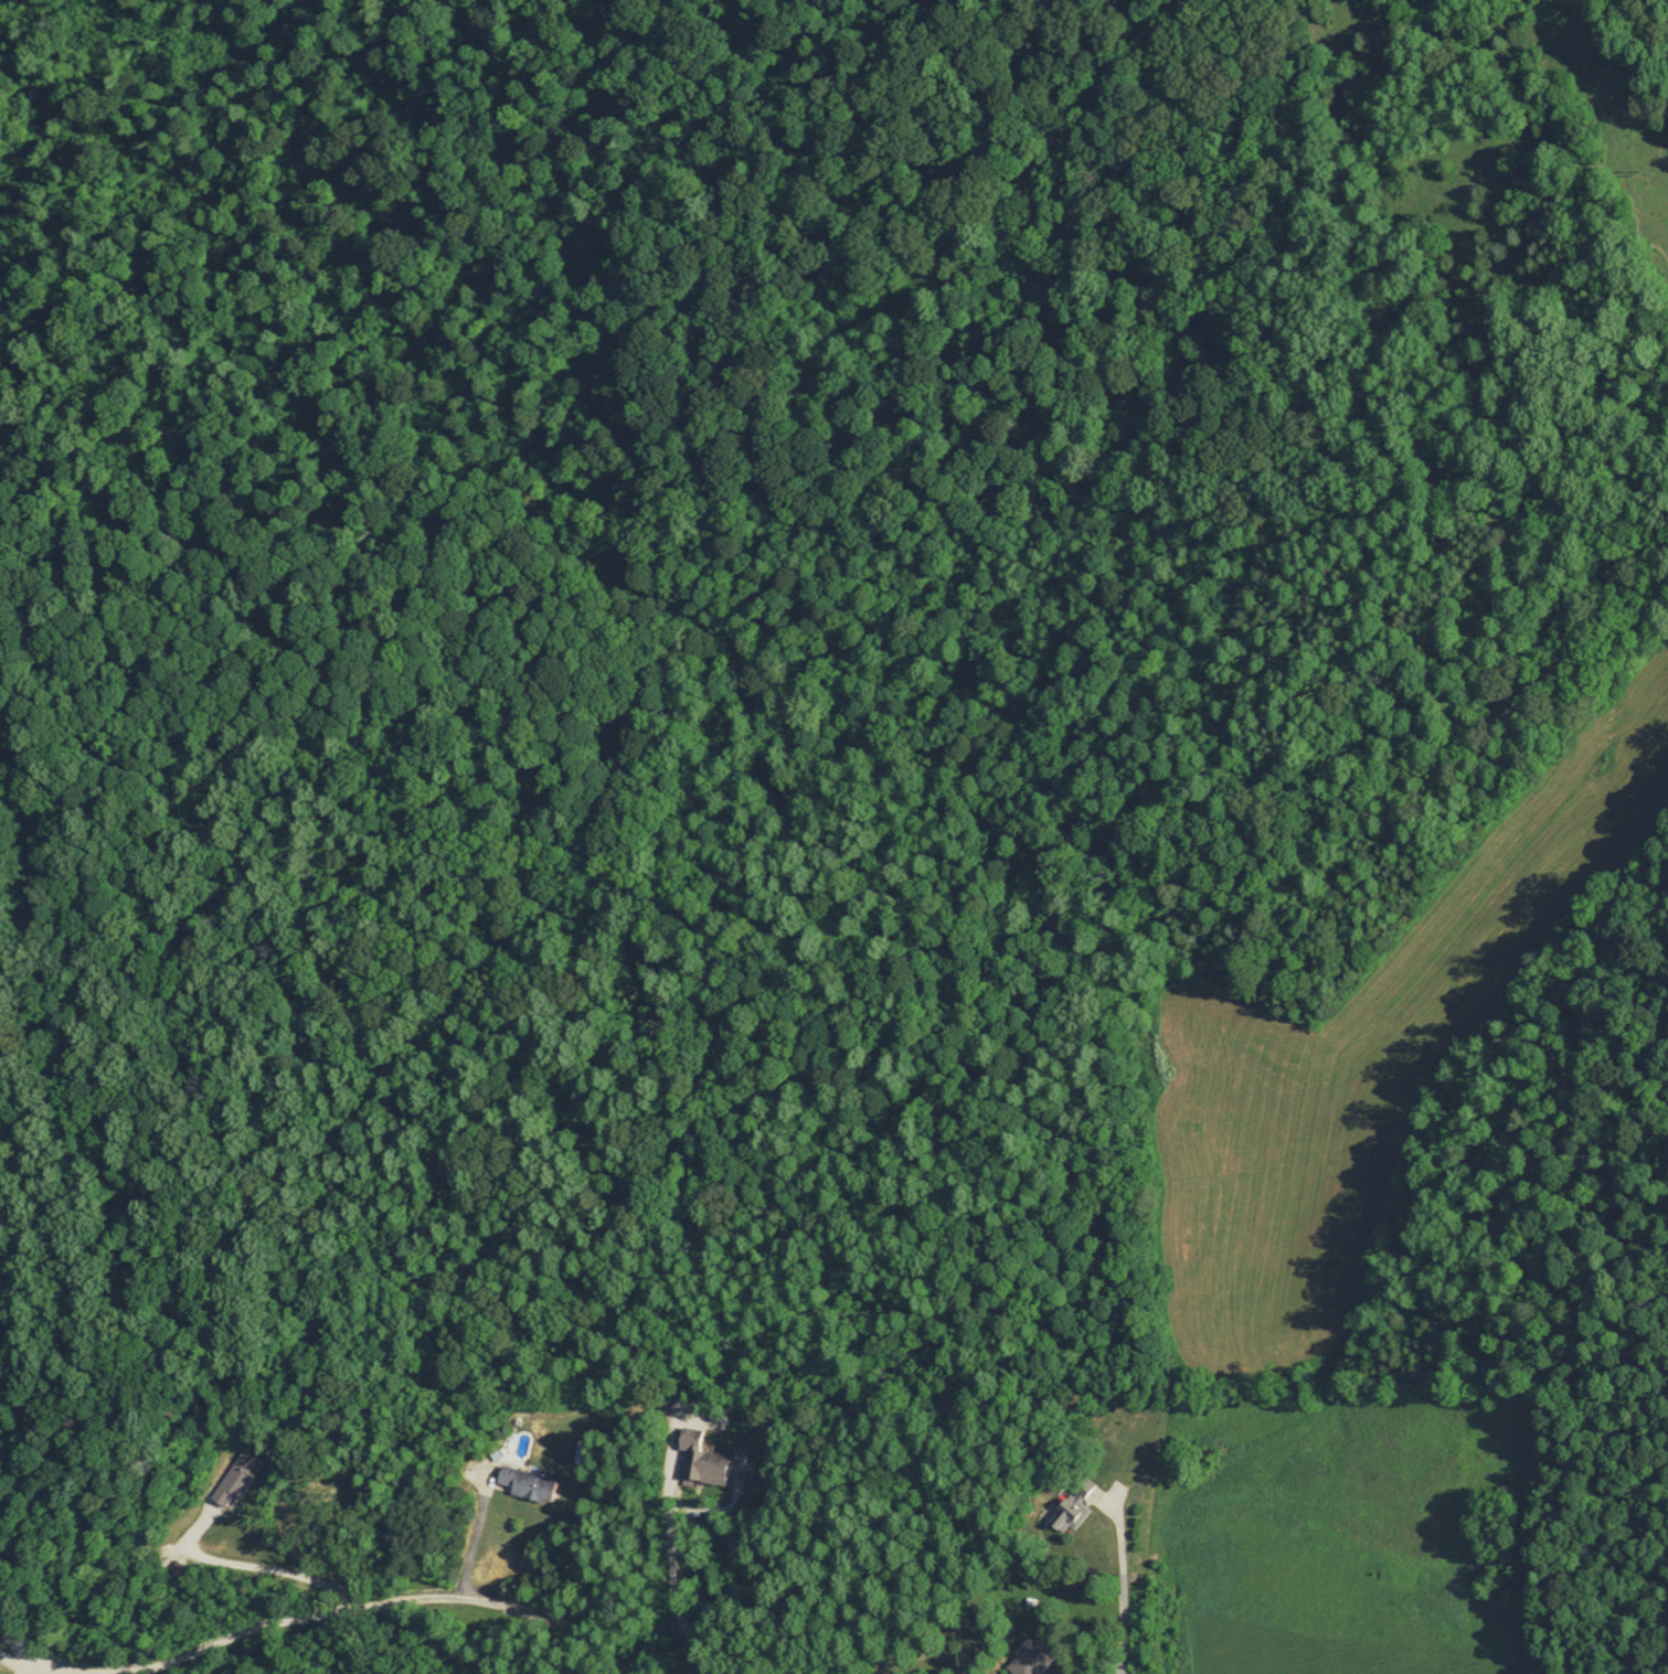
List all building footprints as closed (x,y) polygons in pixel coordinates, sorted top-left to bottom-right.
[(697,1449),(700,1429),(679,1426),(676,1447),(682,1448),(677,1478),(724,1485),(727,1463),(744,1466),(747,1449),(726,1445),(725,1454),(697,1449)] [(499,1463),(493,1487),(548,1502),(554,1478),(499,1463)] [(1072,1529),(1088,1511),(1077,1502),(1092,1483),(1080,1473),(1041,1519),(1058,1533),(1066,1523),(1072,1529)] [(1059,1650),(1037,1628),(1002,1663),(1013,1673),(1035,1673),(1059,1650)]
